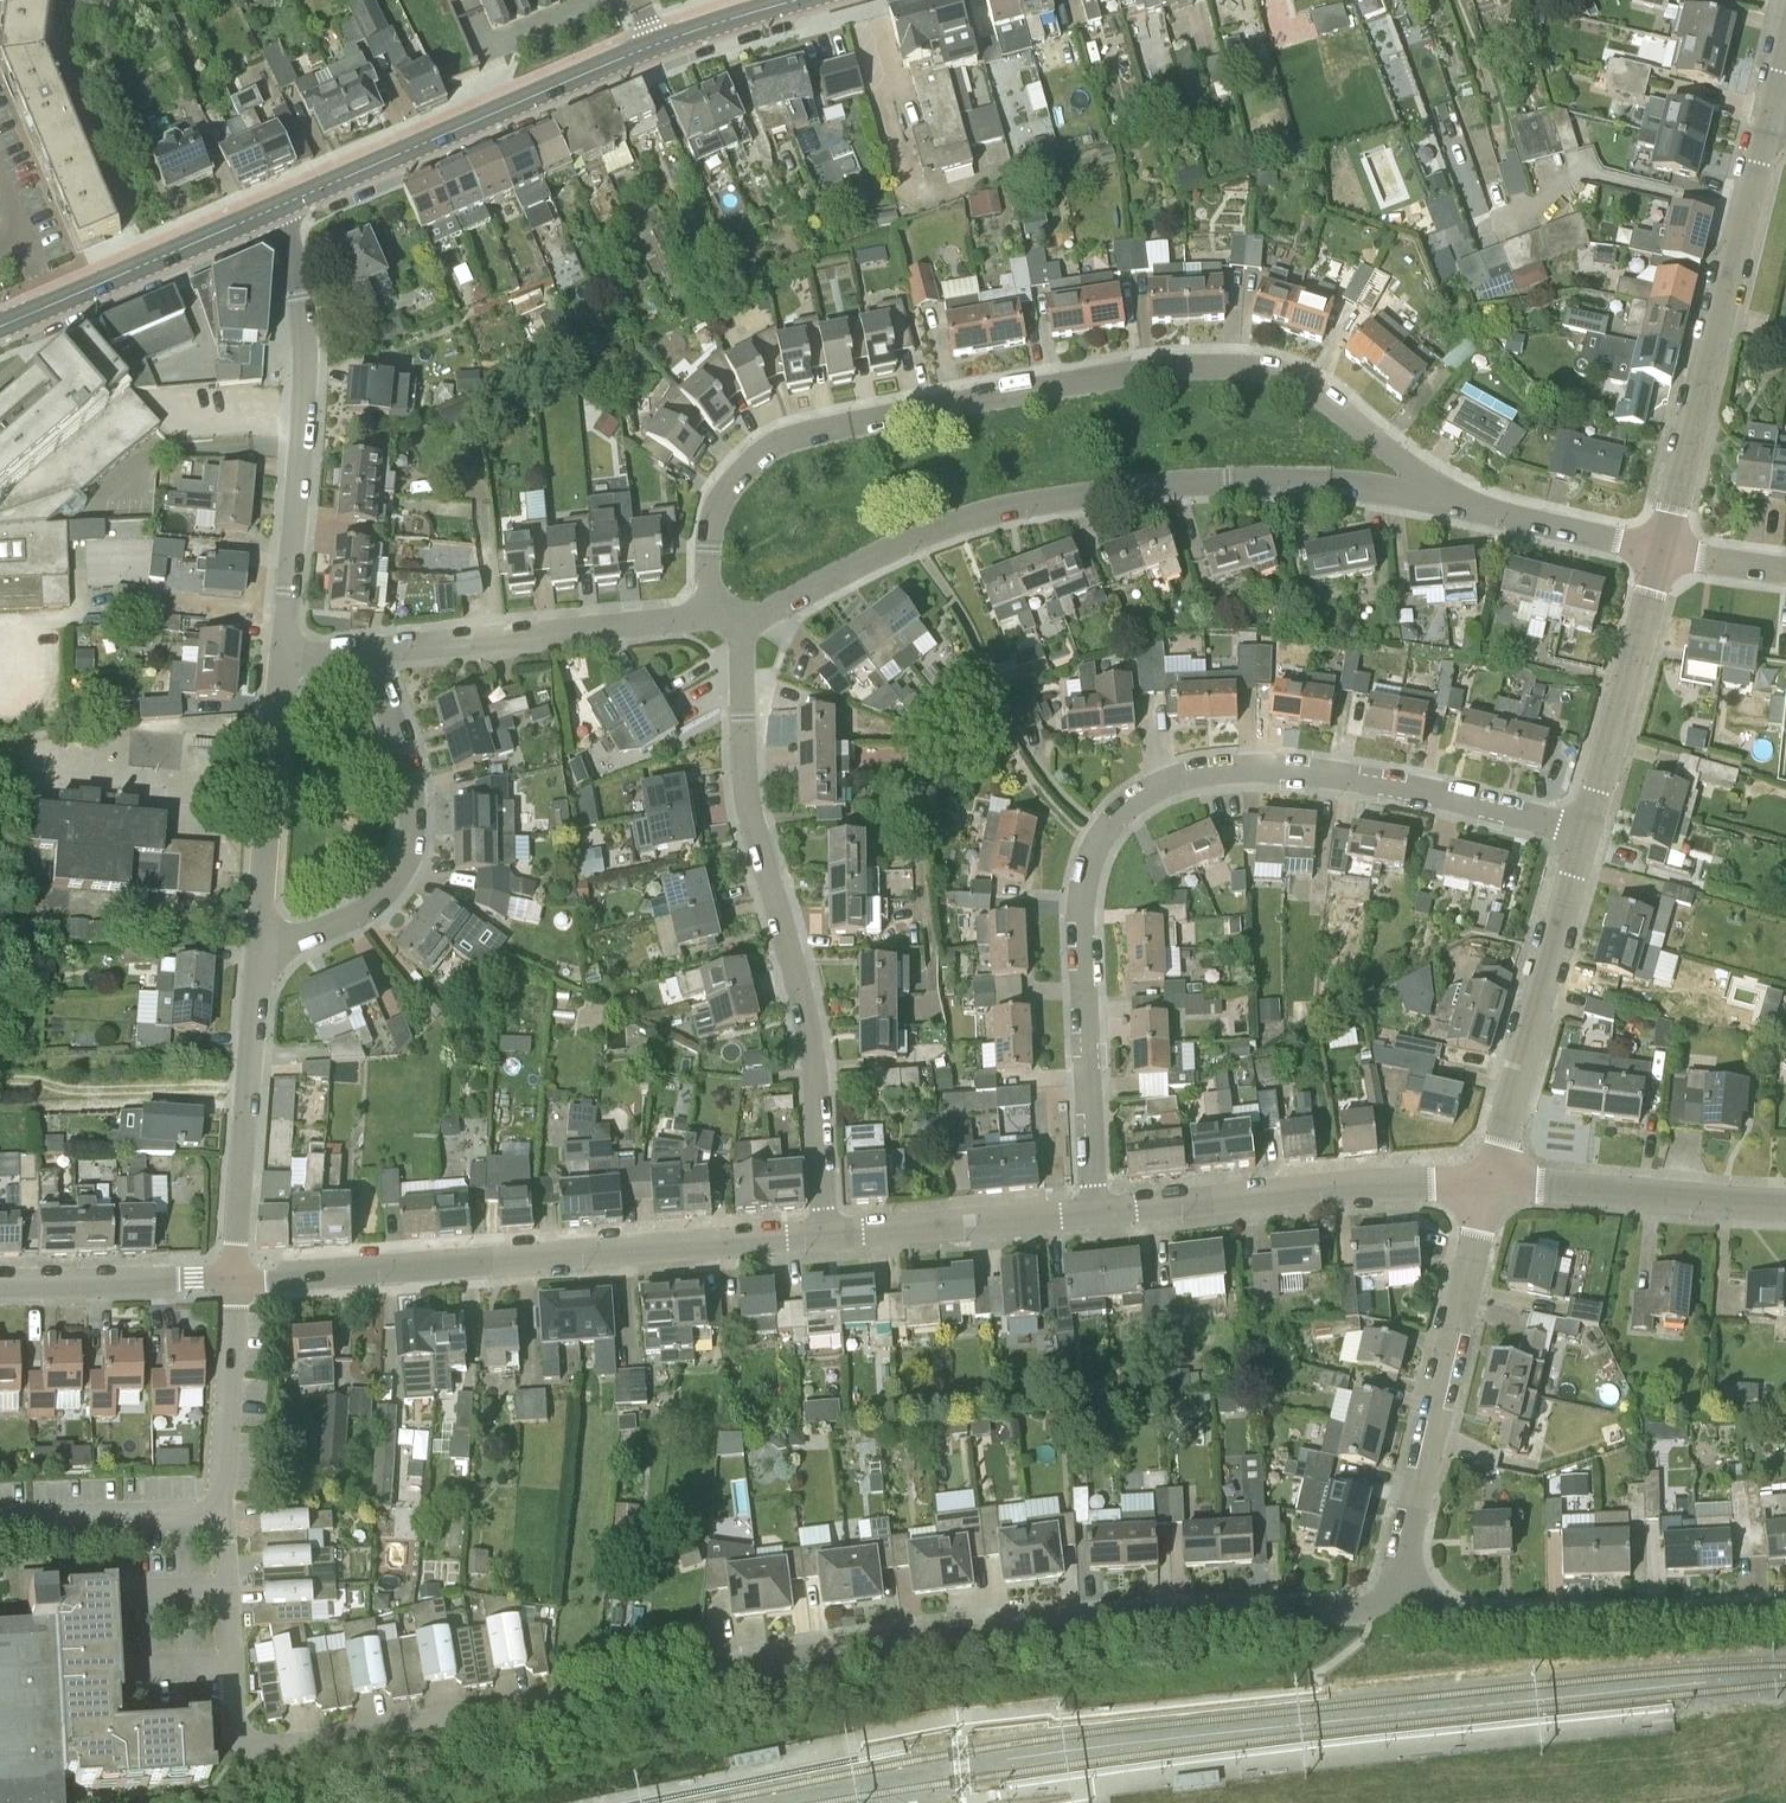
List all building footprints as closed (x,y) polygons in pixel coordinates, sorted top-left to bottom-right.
[(100,241),(121,232),(49,58),(48,58),(55,0),(12,0),(4,64),(82,248),(100,241)] [(354,17),(365,42),(389,31),(375,0),(364,0),(349,7),(354,17)] [(493,30),(502,26),(503,27),(508,25),(508,24),(523,17),(523,18),(529,16),(529,15),(543,9),(544,9),(549,7),(549,6),(558,2),(557,0),(480,0),(493,30)] [(960,0),(940,0),(888,15),(903,71),(909,69),(927,127),(912,131),(925,180),(973,167),(968,148),(1004,138),(996,106),(974,112),(962,68),(965,68),(964,62),(976,59),(960,0)] [(1030,45),(1019,0),(985,0),(994,32),(991,33),(992,38),(980,41),(987,66),(1004,62),(1003,60),(1032,52),(1030,45)] [(1030,45),(1060,37),(1050,0),(1019,0),(1030,45)] [(1100,0),(1081,0),(1088,27),(1102,23),(1096,1),(1100,0)] [(1161,10),(1158,0),(1133,0),(1137,11),(1144,9),(1145,15),(1161,10)] [(1161,10),(1162,10),(1163,13),(1193,4),(1192,0),(1158,0),(1161,10)] [(1670,0),(1632,0),(1631,2),(1667,10),(1670,0)] [(1597,14),(1592,3),(1584,7),(1589,18),(1597,14)] [(1348,29),(1341,5),(1310,14),(1317,38),(1348,29)] [(1545,20),(1547,13),(1532,9),(1529,25),(1536,26),(1545,20)] [(1679,9),(1671,41),(1683,44),(1727,54),(1734,22),(1679,9)] [(344,51),(357,46),(365,42),(354,17),(333,26),(344,51)] [(1193,41),(1191,25),(1175,27),(1177,43),(1193,41)] [(1240,39),(1224,42),(1227,54),(1242,50),(1240,39)] [(1499,88),(1508,85),(1504,68),(1508,66),(1504,50),(1497,52),(1494,39),(1486,41),(1499,88)] [(119,43),(104,51),(109,61),(124,54),(119,43)] [(276,82),(280,92),(295,85),(299,83),(280,43),(262,51),(276,82)] [(1719,87),(1727,54),(1683,44),(1676,76),(1719,87)] [(413,71),(402,46),(387,52),(415,116),(448,101),(430,63),(413,71)] [(368,71),(361,55),(346,62),(327,70),(335,87),(353,127),(357,125),(361,128),(368,124),(369,119),(383,113),(374,92),(380,90),(371,70),(368,71)] [(1214,86),(1228,82),(1221,56),(1207,60),(1214,86)] [(774,70),(791,132),(792,134),(810,129),(809,125),(819,123),(804,65),(804,66),(803,62),(798,64),(794,60),(788,62),(786,67),(774,70)] [(1606,74),(1647,84),(1651,69),(1620,61),(1619,62),(1610,60),(1606,74)] [(854,61),(818,70),(827,102),(861,93),(854,61)] [(222,77),(268,178),(313,158),(290,104),(271,112),(278,127),(258,135),(256,130),(262,128),(254,110),(264,106),(257,90),(247,94),(237,70),(222,77)] [(766,138),(791,132),(774,70),(761,73),(758,70),(752,72),(750,76),(745,77),(756,119),(766,138)] [(1643,99),(1647,84),(1606,74),(1600,73),(1596,87),(1605,89),(1643,99)] [(237,191),(268,178),(222,77),(220,78),(248,140),(235,145),(218,109),(216,110),(212,99),(199,105),(213,137),(214,137),(237,191)] [(353,127),(335,87),(319,94),(311,77),(299,83),(295,85),(303,101),(301,102),(310,122),(317,118),(326,139),(340,133),(345,135),(352,132),(353,127)] [(700,95),(726,154),(752,142),(745,126),(744,126),(726,84),(722,86),(718,86),(713,88),(711,91),(700,95)] [(624,135),(628,133),(631,139),(643,134),(644,138),(658,133),(665,150),(677,144),(662,109),(653,113),(644,90),(610,104),(624,135)] [(697,166),(726,154),(700,95),(687,101),(684,101),(678,103),(676,106),(672,108),(697,166)] [(213,137),(199,105),(196,99),(181,106),(188,122),(150,139),(156,153),(148,156),(151,161),(152,161),(164,193),(166,196),(176,192),(178,197),(194,190),(191,185),(216,174),(202,142),(213,137)] [(1712,114),(1664,103),(1649,100),(1646,113),(1651,114),(1647,132),(1661,135),(1660,135),(1704,146),(1712,114)] [(1146,103),(1131,108),(1137,126),(1152,122),(1146,103)] [(636,163),(624,135),(610,104),(581,116),(601,162),(603,161),(608,174),(636,163)] [(1549,111),(1564,154),(1578,150),(1567,112),(1548,107),(1549,111)] [(1549,111),(1518,119),(1509,122),(1521,166),(1564,154),(1549,111)] [(586,168),(601,162),(581,116),(554,128),(576,180),(577,180),(573,169),(584,164),(586,168)] [(548,192),(576,180),(554,128),(526,140),(545,186),(546,186),(548,192)] [(1661,135),(1647,132),(1640,130),(1637,143),(1655,147),(1650,167),(1697,178),(1704,146),(1660,135),(1661,135)] [(1143,148),(1139,135),(1124,140),(1128,153),(1143,148)] [(1052,161),(1045,138),(1023,145),(1030,167),(1052,161)] [(545,186),(526,140),(495,153),(515,199),(522,217),(553,204),(545,186)] [(1116,158),(1111,144),(1098,149),(1102,163),(1116,158)] [(1519,160),(1514,147),(1502,152),(1506,164),(1519,160)] [(487,211),(515,199),(495,153),(466,166),(487,211)] [(1472,217),(1495,207),(1473,153),(1450,162),(1472,217)] [(456,224),(487,211),(466,166),(437,178),(456,224)] [(1199,168),(1178,176),(1182,188),(1204,180),(1199,168)] [(1277,188),(1277,175),(1258,174),(1258,188),(1277,188)] [(1448,191),(1442,175),(1425,181),(1431,197),(1448,191)] [(463,240),(456,224),(437,178),(404,192),(430,254),(463,240)] [(1592,209),(1597,190),(1582,187),(1578,206),(1592,209)] [(1002,213),(997,191),(969,196),(973,218),(1002,213)] [(898,223),(894,209),(876,215),(880,228),(898,223)] [(771,223),(765,210),(753,216),(758,229),(771,223)] [(1629,251),(1653,256),(1699,267),(1711,215),(1692,211),(1690,216),(1667,211),(1663,228),(1654,226),(1652,235),(1633,230),(1629,251)] [(1546,227),(1557,255),(1591,241),(1580,213),(1546,227)] [(1048,233),(1045,214),(1023,218),(1027,237),(1048,233)] [(404,225),(411,240),(422,235),(416,221),(404,225)] [(1528,267),(1557,255),(1546,227),(1519,238),(1528,267)] [(367,237),(366,234),(360,232),(352,235),(350,241),(351,243),(336,250),(362,312),(377,306),(374,298),(393,291),(388,280),(390,279),(372,235),(367,237)] [(1243,268),(1245,235),(1232,234),(1229,267),(1243,268)] [(1245,235),(1243,268),(1261,270),(1263,237),(1245,235)] [(1131,239),(1134,273),(1148,271),(1144,238),(1131,239)] [(1509,275),(1528,267),(1519,238),(1500,246),(1509,275)] [(1117,274),(1134,273),(1131,239),(1114,241),(1117,274)] [(1488,284),(1509,275),(1500,246),(1478,255),(1488,284)] [(880,262),(877,247),(862,250),(865,265),(880,262)] [(1025,259),(1031,292),(1045,290),(1042,269),(1047,269),(1043,248),(1024,251),(1025,259)] [(268,264),(256,255),(203,279),(203,280),(189,286),(214,350),(215,350),(217,366),(234,367),(239,367),(238,382),(260,381),(263,317),(268,264)] [(1467,292),(1488,284),(1478,255),(1456,264),(1467,292)] [(1688,313),(1699,267),(1653,256),(1651,269),(1658,271),(1655,288),(1619,280),(1615,297),(1632,302),(1688,313)] [(1033,304),(1031,292),(1025,259),(1009,262),(1012,276),(1001,278),(1004,293),(980,297),(981,313),(988,351),(1023,345),(1016,307),(1033,304)] [(1352,298),(1377,308),(1391,272),(1366,262),(1352,298)] [(1182,267),(1185,316),(1204,315),(1204,320),(1224,319),(1222,280),(1218,280),(1217,264),(1201,265),(1202,281),(1186,282),(1185,266),(1182,267)] [(915,310),(940,304),(931,265),(905,271),(915,310)] [(1171,317),(1185,316),(1182,267),(1153,268),(1154,284),(1150,285),(1152,324),(1171,322),(1171,317)] [(1286,326),(1296,294),(1283,290),(1287,275),(1272,270),(1268,285),(1265,284),(1253,321),(1271,327),(1273,321),(1286,326)] [(1528,289),(1521,272),(1511,276),(1518,293),(1528,289)] [(1077,278),(1085,329),(1105,326),(1105,331),(1125,328),(1119,290),(1114,290),(1111,275),(1080,279),(1080,278),(1077,278)] [(981,313),(980,297),(976,278),(943,284),(950,319),(945,319),(952,357),(988,351),(981,313)] [(1072,331),(1085,329),(1077,278),(1064,280),(1064,282),(1047,284),(1049,300),(1047,300),(1053,338),(1072,335),(1072,331)] [(519,288),(515,279),(510,281),(514,290),(519,288)] [(1296,294),(1286,326),(1304,331),(1302,336),(1321,342),(1332,305),(1330,304),(1334,289),(1319,284),(1314,299),(1296,294)] [(86,331),(88,334),(100,352),(108,348),(125,389),(154,387),(144,363),(192,342),(171,292),(97,324),(99,329),(90,333),(88,329),(86,331)] [(771,311),(770,297),(757,298),(759,312),(771,311)] [(1678,354),(1688,313),(1632,302),(1626,330),(1640,334),(1637,344),(1678,354)] [(859,326),(865,355),(869,374),(871,374),(872,379),(893,374),(892,370),(894,369),(890,352),(892,348),(909,344),(911,353),(912,352),(899,303),(875,309),(874,322),(859,326)] [(577,343),(561,308),(544,316),(561,351),(577,343)] [(1563,327),(1587,333),(1605,337),(1608,320),(1566,311),(1563,327)] [(1375,373),(1407,335),(1383,315),(1373,327),(1372,326),(1347,357),(1360,368),(1364,363),(1375,373)] [(782,372),(786,391),(789,391),(790,395),(808,392),(807,387),(811,386),(807,369),(810,367),(823,364),(817,335),(819,334),(816,321),(792,327),(791,339),(777,342),(775,342),(782,372)] [(852,358),(865,355),(859,326),(819,334),(817,335),(823,364),(827,383),(831,382),(832,387),(850,383),(849,378),(852,378),(849,360),(852,358)] [(738,390),(746,408),(750,406),(752,411),(768,402),(766,398),(769,397),(762,381),(763,376),(782,372),(775,342),(777,342),(775,330),(746,344),(749,350),(726,362),(724,363),(738,390)] [(1772,330),(1768,345),(1785,349),(1785,334),(1772,330)] [(1637,344),(1605,337),(1587,333),(1581,358),(1579,359),(1577,361),(1575,363),(1574,366),(1573,369),(1574,372),(1575,374),(1576,376),(1578,378),(1580,380),(1583,381),(1586,381),(1589,381),(1591,380),(1628,387),(1624,405),(1617,404),(1613,420),(1642,427),(1653,382),(1671,386),(1678,354),(1637,344)] [(100,352),(88,334),(56,363),(54,360),(51,363),(58,371),(36,391),(29,382),(26,385),(28,387),(0,412),(0,530),(46,527),(159,428),(126,391),(100,352)] [(1522,357),(1526,338),(1508,334),(1504,353),(1522,357)] [(1407,335),(1375,373),(1390,385),(1386,389),(1402,401),(1427,371),(1423,368),(1433,356),(1421,346),(1411,358),(1399,348),(1408,336),(1407,335)] [(1468,363),(1477,351),(1463,339),(1442,364),(1457,376),(1468,363)] [(1758,356),(1759,350),(1755,346),(1749,346),(1745,349),(1744,355),(1748,360),(1754,360),(1758,356)] [(724,363),(726,362),(720,351),(697,373),(701,378),(681,396),(680,397),(700,419),(713,434),(716,432),(719,435),(733,423),(730,419),(732,417),(721,404),(721,399),(738,390),(724,363)] [(510,372),(503,357),(486,365),(493,380),(510,372)] [(217,366),(219,384),(238,382),(239,367),(234,367),(217,366)] [(478,392),(478,374),(457,374),(457,392),(478,392)] [(417,381),(353,375),(349,410),(413,416),(417,381)] [(680,397),(681,396),(673,387),(655,415),(661,418),(646,441),(647,442),(672,458),(688,468),(689,466),(693,469),(704,451),(700,449),(702,447),(687,437),(686,432),(700,419),(680,397)] [(1496,454),(1512,425),(1460,396),(1444,424),(1496,454)] [(445,429),(475,416),(469,402),(440,415),(445,429)] [(610,441),(620,425),(604,414),(594,430),(610,441)] [(1625,442),(1628,430),(1615,427),(1612,439),(1625,442)] [(1616,480),(1623,453),(1584,443),(1585,438),(1561,433),(1550,477),(1571,482),(1574,470),(1616,480)] [(1770,497),(1777,439),(1776,439),(1774,454),(1741,449),(1736,492),(1770,497)] [(1770,497),(1785,500),(1785,440),(1777,439),(1770,497)] [(663,470),(672,458),(647,442),(639,455),(663,470)] [(176,496),(249,502),(251,473),(249,473),(250,459),(220,461),(221,469),(217,470),(203,468),(202,484),(177,482),(176,496)] [(342,492),(395,497),(397,477),(390,477),(392,463),(345,459),(342,492)] [(395,498),(395,497),(342,492),(340,521),(386,524),(387,510),(379,510),(381,496),(395,498)] [(249,502),(176,496),(161,495),(160,509),(161,510),(161,511),(213,516),(212,530),(246,533),(249,502)] [(632,528),(629,497),(587,501),(589,519),(590,533),(589,533),(591,563),(593,583),(597,583),(597,588),(616,586),(615,581),(619,581),(617,563),(620,560),(634,558),(631,528),(632,528)] [(631,528),(634,558),(636,579),(638,579),(639,584),(659,582),(659,577),(661,577),(659,558),(662,558),(662,556),(670,555),(669,540),(661,541),(659,527),(675,526),(673,511),(649,513),(646,527),(632,528),(631,528)] [(589,533),(590,533),(589,519),(564,522),(561,536),(548,537),(546,537),(549,567),(551,588),(555,587),(555,592),(573,590),(573,586),(577,585),(575,568),(578,564),(591,563),(589,533)] [(546,537),(548,537),(546,524),(522,526),(519,540),(504,542),(505,556),(498,557),(497,554),(496,555),(499,579),(500,579),(500,577),(507,576),(509,592),(511,592),(512,597),(532,595),(532,590),(534,589),(532,572),(536,568),(549,567),(546,537)] [(0,530),(0,611),(42,609),(69,608),(68,579),(67,579),(65,546),(103,543),(102,525),(44,528),(46,527),(0,530)] [(1134,543),(1146,576),(1165,626),(1170,624),(1162,602),(1171,599),(1165,583),(1179,578),(1162,532),(1134,543)] [(1234,541),(1244,575),(1257,572),(1259,577),(1276,572),(1264,532),(1234,541)] [(1337,545),(1343,581),(1375,575),(1368,539),(1337,545)] [(150,557),(166,559),(181,561),(183,544),(152,541),(150,557)] [(1214,585),(1244,575),(1234,541),(1203,550),(1214,585)] [(1116,587),(1146,576),(1134,543),(1104,554),(1116,587)] [(1057,602),(1063,617),(1076,612),(1070,599),(1089,591),(1079,568),(1070,545),(1040,557),(1053,592),(1057,602)] [(1312,587),(1343,581),(1337,545),(1306,551),(1312,587)] [(335,574),(380,578),(383,550),(338,546),(335,574)] [(454,560),(454,549),(431,549),(430,559),(454,560)] [(1441,558),(1444,594),(1446,608),(1462,607),(1461,593),(1476,591),(1472,555),(1441,558)] [(163,581),(166,559),(150,557),(147,579),(163,581)] [(1025,603),(1053,592),(1040,557),(1012,568),(1034,629),(1035,628),(1025,603)] [(1408,561),(1412,598),(1444,594),(1441,558),(1408,561)] [(243,564),(204,560),(203,564),(195,563),(194,576),(202,576),(201,592),(240,595),(243,564)] [(1533,608),(1541,573),(1510,566),(1502,601),(1533,608)] [(1022,633),(1034,629),(1012,568),(983,579),(1000,624),(1016,618),(1022,633)] [(458,599),(483,596),(480,573),(455,576),(458,599)] [(1563,615),(1572,580),(1541,573),(1533,608),(1529,621),(1546,625),(1547,622),(1561,625),(1562,621),(1563,615)] [(390,579),(380,578),(335,574),(332,607),(377,611),(387,612),(390,579)] [(1563,615),(1562,621),(1575,624),(1574,629),(1588,633),(1600,587),(1572,580),(1563,615)] [(146,589),(117,586),(112,623),(143,622),(146,589)] [(1099,611),(1109,608),(1104,592),(1094,595),(1099,611)] [(872,615),(912,667),(922,659),(912,647),(927,636),(897,596),(872,615)] [(1052,622),(1063,617),(1057,602),(1046,606),(1052,622)] [(150,615),(148,631),(179,632),(179,617),(150,615)] [(902,674),(912,667),(872,615),(847,634),(887,686),(888,685),(879,674),(892,663),(902,674)] [(1418,642),(1417,634),(1409,627),(1401,627),(1402,643),(1418,642)] [(1720,672),(1725,635),(1692,630),(1687,668),(1720,672)] [(876,694),(887,686),(847,634),(822,654),(830,664),(817,673),(836,698),(850,687),(846,681),(853,676),(862,687),(867,683),(876,694)] [(195,666),(234,670),(236,640),(182,635),(181,650),(196,651),(195,666)] [(1725,635),(1720,672),(1753,677),(1758,639),(1725,635)] [(1206,687),(1206,675),(1176,676),(1165,676),(1162,640),(1147,642),(1148,647),(1148,653),(1151,694),(1165,692),(1166,718),(1177,717),(1177,724),(1207,723),(1206,687)] [(1477,656),(1479,641),(1471,640),(1463,646),(1461,653),(1477,656)] [(1017,668),(1045,660),(1040,646),(1013,655),(1017,668)] [(1142,694),(1151,694),(1148,653),(1148,647),(1135,648),(1138,682),(1140,697),(1142,697),(1142,694)] [(1256,691),(1256,687),(1257,648),(1238,649),(1239,674),(1206,675),(1206,687),(1207,723),(1236,721),(1237,691),(1256,691)] [(1257,648),(1256,687),(1270,687),(1270,648),(1257,648)] [(92,673),(92,652),(74,652),(75,673),(92,673)] [(1352,695),(1355,674),(1359,655),(1345,652),(1339,692),(1352,695)] [(586,671),(580,657),(562,664),(568,678),(586,671)] [(1096,687),(1097,687),(1095,661),(1078,662),(1082,702),(1064,704),(1067,734),(1086,732),(1086,738),(1100,737),(1096,687)] [(171,664),(169,686),(177,686),(176,697),(180,697),(193,698),(231,702),(231,700),(234,670),(195,666),(179,665),(171,664)] [(972,687),(979,670),(970,666),(963,683),(972,687)] [(1446,711),(1450,690),(1453,671),(1440,669),(1435,697),(1401,691),(1399,703),(1398,703),(1393,738),(1422,743),(1427,714),(1428,708),(1446,711)] [(1513,680),(1524,683),(1532,684),(1533,677),(1534,674),(1518,670),(1518,673),(1515,673),(1513,680)] [(1305,689),(1307,675),(1277,671),(1270,720),(1300,724),(1305,689)] [(1355,674),(1352,695),(1366,697),(1370,677),(1355,674)] [(1305,689),(1300,724),(1330,728),(1335,693),(1333,693),(1335,679),(1307,675),(1305,689)] [(626,726),(665,703),(656,687),(651,690),(643,678),(610,697),(626,726)] [(1096,687),(1100,737),(1114,736),(1114,730),(1133,728),(1131,698),(1134,698),(1133,682),(1123,683),(1123,685),(1097,687),(1096,687)] [(1535,684),(1532,698),(1541,701),(1544,687),(1535,684)] [(1020,724),(1041,714),(1038,708),(1027,685),(1006,694),(1020,724)] [(180,702),(180,697),(176,697),(177,686),(169,686),(168,701),(138,702),(139,722),(181,720),(180,702)] [(1450,690),(1446,711),(1460,714),(1464,692),(1450,690)] [(919,727),(933,718),(914,694),(900,704),(919,727)] [(486,725),(524,714),(529,712),(525,699),(480,712),(475,695),(438,706),(448,737),(487,726),(486,725)] [(1523,718),(1536,721),(1541,701),(1532,698),(1528,697),(1526,706),(1523,718)] [(1393,738),(1398,703),(1369,698),(1363,733),(1393,738)] [(1782,729),(1784,700),(1770,698),(1767,728),(1782,729)] [(1523,718),(1526,706),(1519,704),(1497,699),(1492,721),(1483,756),(1512,763),(1520,728),(1523,718)] [(665,703),(626,726),(609,735),(621,754),(636,745),(641,752),(677,731),(670,718),(673,717),(665,703)] [(1046,704),(1038,708),(1041,714),(1038,716),(1041,724),(1053,718),(1046,704)] [(530,714),(532,724),(533,725),(551,720),(548,709),(530,714)] [(1483,756),(1492,721),(1463,714),(1455,749),(1483,756)] [(800,746),(845,746),(844,718),(800,717),(800,746)] [(487,726),(448,737),(457,769),(469,765),(499,756),(499,758),(515,753),(510,737),(508,738),(507,733),(515,730),(511,719),(487,726)] [(1541,770),(1549,735),(1520,728),(1512,763),(1541,770)] [(1702,754),(1707,734),(1688,730),(1684,750),(1702,754)] [(836,779),(845,779),(851,779),(850,761),(853,761),(853,746),(845,746),(800,746),(800,780),(836,779)] [(1641,810),(1689,823),(1698,794),(1695,793),(1699,776),(1735,786),(1739,772),(1680,755),(1671,786),(1648,780),(1648,782),(1649,782),(1641,810)] [(575,779),(578,787),(590,782),(586,774),(575,779)] [(916,775),(914,775),(904,775),(904,790),(914,789),(916,789),(916,775)] [(508,804),(507,780),(507,779),(475,782),(476,806),(458,806),(458,839),(497,838),(497,805),(508,804)] [(836,779),(800,780),(801,810),(817,810),(817,824),(842,823),(842,810),(846,810),(845,791),(845,779),(836,779)] [(647,821),(694,813),(691,796),(685,797),(682,781),(642,788),(647,821)] [(595,803),(592,788),(572,795),(574,807),(595,803)] [(27,810),(25,847),(55,849),(52,886),(127,892),(128,891),(156,894),(209,898),(214,842),(162,839),(163,820),(134,817),(135,799),(95,796),(95,794),(80,793),(80,795),(77,795),(77,799),(58,798),(57,812),(27,810)] [(1684,841),(1689,823),(1641,810),(1632,843),(1651,849),(1646,865),(1666,870),(1675,839),(1684,841)] [(694,813),(647,821),(633,823),(638,853),(692,844),(690,830),(696,829),(694,813)] [(1285,862),(1288,818),(1259,815),(1258,821),(1242,820),(1242,852),(1256,853),(1255,866),(1283,868),(1284,862),(1285,862)] [(983,844),(1030,853),(1036,824),(1001,817),(1000,819),(989,816),(983,844)] [(1288,818),(1285,862),(1313,864),(1317,820),(1288,818)] [(1183,838),(1196,871),(1224,859),(1210,826),(1183,838)] [(1375,864),(1381,831),(1353,826),(1351,834),(1333,830),(1328,875),(1346,878),(1349,859),(1375,864)] [(1381,831),(1375,864),(1405,870),(1411,837),(1381,831)] [(497,838),(458,839),(459,872),(479,872),(479,891),(509,897),(509,892),(518,895),(522,880),(517,879),(509,872),(508,868),(516,862),(516,837),(497,838)] [(1169,882),(1196,871),(1183,838),(1155,850),(1157,856),(1145,861),(1156,886),(1168,881),(1169,882)] [(831,871),(866,871),(866,857),(870,857),(870,840),(866,840),(866,839),(830,840),(831,871)] [(1024,883),(1030,853),(983,844),(977,872),(989,875),(989,876),(1024,883)] [(1471,887),(1480,853),(1451,846),(1442,880),(1471,888),(1471,887)] [(1471,887),(1471,888),(1500,895),(1509,860),(1480,853),(1471,887)] [(831,903),(866,903),(878,903),(877,871),(866,871),(831,871),(831,903)] [(1231,894),(1244,894),(1244,874),(1231,874),(1231,894)] [(669,919),(717,907),(713,890),(706,891),(703,877),(661,887),(664,899),(649,902),(654,922),(669,919)] [(588,901),(587,882),(577,883),(578,902),(588,901)] [(970,894),(990,896),(991,883),(971,882),(970,894)] [(1606,937),(1645,948),(1648,933),(1664,938),(1674,903),(1690,907),(1694,893),(1664,884),(1660,898),(1661,899),(1656,918),(1614,906),(1613,908),(1614,908),(1606,937)] [(504,920),(509,897),(479,891),(476,906),(504,920)] [(990,896),(970,894),(954,892),(953,907),(989,910),(990,896)] [(1165,908),(1185,907),(1185,894),(1165,894),(1165,908)] [(1428,920),(1432,899),(1418,896),(1414,917),(1428,920)] [(417,925),(450,949),(471,965),(472,963),(485,976),(495,962),(474,947),(486,930),(469,917),(467,921),(437,898),(417,925)] [(831,934),(867,934),(866,903),(831,903),(831,934)] [(669,919),(654,922),(664,962),(687,956),(686,951),(706,946),(708,953),(719,950),(717,940),(718,939),(714,925),(721,923),(717,907),(669,919)] [(1128,952),(1164,951),(1164,950),(1174,950),(1173,925),(1186,924),(1185,907),(1165,908),(1166,921),(1127,922),(1128,952)] [(990,947),(1025,946),(1023,916),(989,917),(990,947)] [(1499,935),(1503,920),(1489,916),(1485,932),(1499,935)] [(65,940),(86,940),(87,923),(87,921),(66,920),(65,940)] [(1241,935),(1241,920),(1229,921),(1230,936),(1241,935)] [(104,923),(87,923),(86,940),(104,941),(104,923)] [(431,975),(450,949),(417,925),(398,950),(431,975)] [(1645,949),(1645,948),(1606,937),(1596,971),(1635,982),(1636,979),(1651,983),(1660,953),(1645,949)] [(1025,946),(990,947),(991,977),(1026,976),(1025,946)] [(123,965),(153,964),(153,949),(123,949),(123,965)] [(1164,951),(1128,952),(1130,982),(1165,980),(1164,951)] [(943,969),(950,969),(955,969),(954,954),(941,955),(942,969),(943,969)] [(157,996),(208,1000),(210,963),(159,959),(160,963),(156,963),(154,993),(157,993),(157,996)] [(474,980),(482,972),(472,963),(471,965),(465,970),(474,980)] [(863,996),(905,996),(910,996),(911,965),(863,964),(863,996)] [(706,1002),(750,992),(744,967),(721,972),(719,966),(676,978),(681,1000),(704,994),(706,1002)] [(1440,1010),(1496,1027),(1511,977),(1478,967),(1471,989),(1463,987),(1458,986),(1453,988),(1448,991),(1444,995),(1441,1001),(1443,1001),(1440,1010)] [(345,1016),(348,1021),(362,1015),(361,1012),(377,1006),(362,968),(331,981),(345,1016)] [(315,1028),(345,1016),(331,981),(301,993),(315,1028)] [(975,997),(993,996),(992,981),(964,982),(965,997),(975,997)] [(1164,998),(1185,997),(1185,983),(1164,984),(1164,998)] [(1202,993),(1202,985),(1187,986),(1188,994),(1202,993)] [(436,1020),(447,1010),(427,990),(416,1001),(436,1020)] [(1783,995),(1768,990),(1764,1005),(1779,1010),(1783,995)] [(750,992),(706,1002),(709,1013),(693,1017),(698,1039),(714,1035),(713,1030),(757,1020),(750,992)] [(206,1033),(208,1000),(157,996),(155,1027),(136,1026),(135,1049),(168,1050),(170,1030),(206,1033)] [(863,1027),(904,1027),(905,996),(863,996),(863,1027)] [(975,997),(976,1009),(993,1008),(993,996),(975,997)] [(1185,997),(1164,998),(1165,1011),(1186,1010),(1186,1017),(1205,1016),(1204,996),(1185,997)] [(1614,1025),(1615,1007),(1588,999),(1583,1016),(1614,1025)] [(1280,1022),(1278,1001),(1258,1002),(1260,1024),(1280,1022)] [(1487,1060),(1496,1027),(1440,1010),(1443,1001),(1441,1001),(1436,1021),(1448,1024),(1449,1019),(1453,1021),(1445,1047),(1487,1060)] [(1027,1010),(993,1012),(993,1014),(995,1042),(1029,1041),(1027,1010)] [(1133,1047),(1168,1046),(1166,1015),(1131,1017),(1133,1047)] [(398,1056),(412,1041),(403,1017),(386,1024),(398,1056)] [(1669,1051),(1672,1022),(1656,1019),(1652,1049),(1669,1051)] [(367,1027),(353,1033),(361,1048),(373,1042),(367,1027)] [(904,1027),(863,1027),(862,1058),(898,1058),(898,1028),(904,1028),(904,1027)] [(364,1060),(361,1048),(353,1033),(329,1043),(330,1061),(364,1060)] [(1432,1061),(1435,1061),(1438,1061),(1441,1047),(1394,1037),(1391,1052),(1421,1059),(1432,1061)] [(1029,1041),(995,1042),(996,1072),(1031,1071),(1029,1041)] [(1249,1059),(1248,1043),(1229,1045),(1230,1060),(1249,1059)] [(1168,1046),(1133,1047),(1135,1077),(1167,1075),(1168,1089),(1194,1087),(1192,1044),(1168,1046)] [(1421,1059),(1391,1052),(1372,1047),(1374,1065),(1410,1072),(1405,1091),(1422,1095),(1418,1116),(1453,1124),(1461,1092),(1430,1085),(1435,1061),(1432,1061),(1429,1073),(1418,1071),(1421,1059)] [(762,1051),(744,1054),(747,1069),(765,1066),(762,1051)] [(1270,1060),(1254,1062),(1258,1083),(1274,1080),(1270,1060)] [(1609,1070),(1610,1061),(1609,1061),(1607,1081),(1571,1076),(1565,1115),(1603,1120),(1609,1070)] [(1609,1070),(1603,1120),(1640,1125),(1646,1084),(1644,1084),(1645,1078),(1650,1078),(1651,1066),(1610,1061),(1609,1070)] [(330,1080),(331,1062),(303,1064),(302,1079),(330,1080)] [(1368,1109),(1383,1106),(1375,1066),(1361,1069),(1368,1109)] [(741,1088),(772,1087),(770,1070),(743,1073),(741,1088)] [(953,1091),(951,1070),(936,1071),(938,1093),(953,1091)] [(864,1094),(901,1091),(920,1090),(919,1072),(863,1075),(864,1094)] [(1746,1118),(1749,1084),(1709,1080),(1709,1074),(1690,1073),(1686,1125),(1703,1126),(1702,1130),(1738,1133),(1739,1117),(1746,1118)] [(995,1090),(998,1090),(998,1076),(973,1077),(973,1091),(995,1090)] [(294,1159),(297,1078),(275,1077),(272,1158),(294,1159)] [(1215,1078),(1217,1094),(1224,1170),(1255,1166),(1250,1125),(1236,1127),(1235,1119),(1233,1119),(1228,1077),(1215,1078)] [(998,1090),(995,1090),(996,1107),(1030,1106),(1030,1088),(998,1090)] [(1275,1092),(1266,1093),(1257,1094),(1260,1113),(1263,1131),(1272,1130),(1280,1129),(1280,1128),(1279,1128),(1277,1110),(1275,1092)] [(1194,1173),(1224,1170),(1217,1094),(1202,1095),(1205,1119),(1203,1120),(1204,1130),(1190,1132),(1194,1173)] [(1296,1126),(1280,1128),(1280,1129),(1284,1163),(1316,1159),(1310,1096),(1297,1097),(1298,1111),(1295,1111),(1296,1126)] [(764,1114),(793,1112),(792,1098),(763,1100),(764,1114)] [(1184,1172),(1176,1098),(1146,1102),(1148,1119),(1161,1118),(1163,1137),(1164,1137),(1165,1145),(1156,1146),(1155,1138),(1125,1142),(1129,1180),(1185,1174),(1185,1172),(1184,1172)] [(595,1125),(598,1108),(594,1107),(594,1103),(580,1101),(580,1106),(570,1105),(566,1145),(563,1145),(565,1165),(571,1164),(573,1184),(559,1185),(559,1187),(555,1188),(555,1179),(539,1180),(536,1206),(561,1204),(562,1226),(593,1224),(586,1145),(586,1144),(595,1125)] [(196,1147),(199,1116),(168,1113),(140,1112),(139,1135),(109,1132),(109,1153),(129,1153),(144,1154),(173,1154),(174,1145),(177,1145),(177,1147),(181,1147),(181,1146),(196,1147)] [(1343,1157),(1377,1154),(1373,1113),(1339,1117),(1343,1157)] [(936,1129),(935,1118),(926,1114),(917,1120),(918,1131),(928,1135),(936,1129)] [(460,1137),(458,1119),(441,1120),(443,1138),(460,1137)] [(673,1132),(686,1134),(687,1130),(688,1121),(675,1119),(673,1132)] [(1003,1191),(1000,1152),(986,1153),(984,1135),(971,1136),(970,1123),(953,1124),(956,1153),(969,1152),(972,1194),(1003,1191)] [(851,1205),(888,1203),(883,1127),(866,1129),(846,1130),(848,1160),(851,1203),(851,1205)] [(680,1169),(684,1218),(713,1216),(709,1171),(696,1172),(699,1155),(711,1157),(714,1134),(687,1130),(686,1134),(685,1143),(680,1169)] [(53,1153),(52,1137),(37,1137),(37,1154),(53,1153)] [(1000,1152),(1003,1191),(1036,1188),(1031,1137),(1016,1138),(1017,1151),(1000,1152)] [(680,1169),(685,1143),(669,1141),(665,1164),(673,1165),(672,1170),(652,1171),(653,1164),(644,1165),(644,1156),(635,1156),(640,1198),(653,1197),(655,1220),(684,1218),(680,1169)] [(323,1196),(325,1144),(308,1143),(307,1161),(292,1160),(291,1174),(291,1187),(294,1187),(294,1247),(323,1245),(323,1196)] [(612,1157),(611,1143),(586,1145),(593,1224),(623,1222),(621,1199),(640,1198),(635,1156),(635,1155),(612,1157)] [(766,1144),(770,1211),(805,1209),(802,1166),(781,1168),(780,1143),(766,1144)] [(323,1196),(323,1245),(353,1243),(353,1197),(339,1197),(342,1157),(342,1144),(325,1144),(323,1196)] [(770,1211),(766,1144),(750,1145),(750,1170),(733,1171),(736,1212),(770,1211)] [(129,1171),(144,1170),(144,1154),(129,1153),(129,1171)] [(38,1214),(37,1175),(35,1175),(35,1154),(18,1154),(20,1214),(38,1214)] [(18,1155),(0,1155),(0,1178),(18,1178),(18,1155)] [(487,1165),(485,1191),(501,1191),(502,1159),(494,1158),(487,1158),(487,1165)] [(485,1191),(487,1165),(470,1164),(469,1190),(485,1191)] [(146,1179),(146,1170),(144,1170),(129,1171),(127,1171),(127,1179),(116,1179),(117,1199),(118,1254),(151,1254),(151,1252),(152,1252),(151,1214),(151,1210),(150,1210),(150,1178),(146,1179)] [(437,1237),(433,1182),(398,1184),(398,1171),(380,1173),(382,1207),(400,1206),(403,1239),(437,1237)] [(75,1255),(75,1189),(74,1189),(75,1203),(56,1204),(55,1174),(37,1175),(38,1214),(38,1256),(75,1255)] [(256,1249),(289,1248),(291,1187),(291,1174),(261,1175),(256,1249)] [(433,1182),(437,1237),(472,1234),(470,1199),(469,1190),(465,1180),(433,1182)] [(75,1189),(75,1255),(111,1254),(111,1253),(112,1253),(112,1216),(112,1211),(110,1211),(110,1201),(93,1201),(92,1188),(75,1189)] [(534,1230),(531,1193),(533,1193),(532,1191),(497,1193),(498,1197),(499,1197),(501,1231),(501,1232),(534,1230)] [(0,1210),(0,1256),(19,1256),(18,1217),(19,1213),(3,1213),(0,1210)] [(1383,1234),(1387,1276),(1421,1273),(1418,1231),(1383,1234)] [(1355,1278),(1387,1276),(1383,1234),(1350,1236),(1353,1271),(1337,1272),(1340,1319),(1358,1317),(1355,1278)] [(1255,1301),(1277,1299),(1275,1279),(1319,1275),(1316,1239),(1271,1243),(1272,1258),(1252,1260),(1255,1301)] [(1174,1287),(1225,1281),(1221,1247),(1170,1253),(1174,1287)] [(1563,1301),(1570,1268),(1554,1264),(1555,1259),(1516,1250),(1507,1291),(1548,1300),(1549,1298),(1563,1301)] [(1161,1324),(1158,1293),(1141,1295),(1137,1257),(1101,1260),(1105,1303),(1106,1303),(1123,1301),(1124,1309),(1142,1308),(1144,1325),(1161,1324)] [(1107,1313),(1106,1303),(1105,1303),(1101,1260),(1066,1264),(1067,1280),(1052,1282),(1057,1334),(1073,1333),(1071,1316),(1107,1313)] [(990,1290),(992,1317),(993,1335),(1005,1334),(1005,1317),(1006,1322),(1039,1320),(1037,1283),(1035,1283),(1034,1266),(1002,1268),(1004,1289),(990,1290)] [(992,1317),(990,1290),(975,1291),(974,1270),(953,1272),(954,1277),(938,1278),(942,1328),(962,1327),(961,1319),(992,1317)] [(1684,1326),(1689,1273),(1653,1270),(1651,1296),(1633,1295),(1630,1331),(1651,1333),(1652,1323),(1684,1326)] [(1748,1277),(1746,1316),(1785,1318),(1785,1279),(1748,1277)] [(892,1331),(942,1328),(938,1278),(903,1281),(904,1296),(889,1297),(891,1324),(892,1331)] [(842,1327),(838,1285),(823,1286),(823,1281),(803,1282),(805,1303),(789,1304),(792,1331),(793,1347),(809,1346),(809,1340),(842,1338),(841,1328),(842,1327)] [(891,1324),(889,1297),(875,1298),(874,1283),(838,1285),(842,1327),(891,1324)] [(792,1331),(789,1304),(775,1305),(773,1284),(741,1287),(744,1336),(778,1335),(778,1332),(792,1331)] [(671,1292),(676,1364),(695,1363),(693,1344),(712,1343),(711,1331),(723,1330),(721,1295),(707,1296),(706,1289),(701,1290),(697,1288),(691,1288),(688,1291),(671,1292)] [(676,1364),(671,1292),(658,1293),(655,1290),(648,1291),(645,1294),(640,1294),(643,1338),(645,1338),(646,1353),(661,1352),(661,1365),(676,1364)] [(1158,1293),(1161,1324),(1178,1322),(1175,1291),(1158,1293)] [(576,1299),(579,1347),(595,1346),(597,1378),(616,1377),(614,1345),(616,1345),(615,1325),(620,1325),(619,1304),(611,1305),(610,1297),(576,1299)] [(558,1348),(579,1347),(576,1299),(542,1302),(543,1309),(533,1309),(534,1332),(541,1332),(544,1368),(542,1368),(543,1382),(560,1381),(558,1348)] [(1598,1327),(1602,1307),(1570,1300),(1566,1320),(1598,1327)] [(1358,1317),(1340,1319),(1311,1321),(1311,1325),(1300,1325),(1301,1336),(1312,1335),(1312,1339),(1359,1335),(1358,1317)] [(438,1395),(433,1324),(432,1319),(415,1320),(415,1318),(402,1319),(402,1321),(399,1322),(402,1364),(403,1375),(404,1397),(438,1395)] [(489,1374),(507,1372),(507,1371),(519,1370),(518,1359),(519,1359),(516,1318),(485,1320),(489,1374)] [(433,1324),(438,1395),(453,1394),(453,1385),(452,1372),(466,1371),(462,1322),(433,1324)] [(336,1378),(333,1332),(296,1334),(298,1366),(299,1380),(336,1378)] [(1398,1377),(1406,1344),(1364,1333),(1355,1367),(1398,1377)] [(1485,1386),(1538,1398),(1545,1367),(1540,1366),(1546,1339),(1525,1334),(1518,1362),(1492,1356),(1485,1386)] [(181,1345),(181,1336),(164,1336),(165,1376),(152,1377),(152,1373),(150,1373),(151,1417),(176,1416),(175,1393),(202,1392),(201,1345),(181,1345)] [(120,1346),(120,1337),(103,1337),(104,1378),(91,1378),(91,1374),(89,1374),(90,1418),(115,1418),(114,1394),(141,1393),(140,1346),(120,1346)] [(59,1348),(59,1338),(42,1338),(42,1379),(29,1379),(29,1375),(28,1375),(28,1419),(53,1419),(53,1395),(80,1395),(79,1347),(59,1348)] [(19,1396),(18,1348),(0,1349),(0,1396),(19,1396)] [(628,1381),(630,1408),(647,1407),(645,1370),(628,1371),(628,1381)] [(630,1408),(628,1381),(627,1371),(616,1372),(617,1382),(614,1382),(616,1408),(630,1408)] [(1190,1392),(1190,1371),(1172,1371),(1172,1392),(1190,1392)] [(1347,1393),(1350,1379),(1316,1371),(1313,1385),(1347,1393)] [(1530,1430),(1538,1398),(1485,1386),(1478,1418),(1504,1424),(1498,1451),(1518,1456),(1525,1429),(1530,1430)] [(1735,1386),(1723,1386),(1722,1403),(1734,1403),(1735,1386)] [(1065,1389),(1067,1405),(1079,1404),(1078,1395),(1075,1388),(1065,1389)] [(349,1390),(348,1401),(347,1415),(373,1417),(375,1392),(349,1390)] [(1345,1425),(1384,1435),(1391,1404),(1336,1391),(1329,1422),(1345,1425)] [(516,1423),(547,1422),(546,1392),(515,1393),(516,1423)] [(469,1461),(471,1432),(473,1396),(459,1395),(456,1440),(452,1439),(450,1460),(469,1461)] [(987,1414),(996,1404),(987,1396),(978,1406),(987,1414)] [(1236,1415),(1236,1399),(1219,1399),(1219,1415),(1236,1415)] [(347,1415),(348,1401),(327,1400),(322,1471),(343,1473),(347,1415)] [(1161,1416),(1161,1405),(1147,1405),(1147,1416),(1161,1416)] [(391,1510),(398,1408),(379,1407),(372,1509),(391,1510)] [(1081,1427),(1092,1426),(1090,1407),(1079,1408),(1081,1427)] [(1063,1437),(1063,1413),(1046,1413),(1046,1437),(1063,1437)] [(821,1427),(820,1415),(804,1416),(805,1428),(821,1427)] [(636,1431),(635,1416),(619,1417),(620,1432),(636,1431)] [(966,1419),(952,1421),(953,1436),(968,1434),(966,1419)] [(1376,1468),(1384,1435),(1345,1425),(1329,1422),(1321,1455),(1300,1450),(1297,1463),(1331,1471),(1334,1458),(1376,1468)] [(1674,1426),(1674,1442),(1687,1442),(1686,1426),(1674,1426)] [(805,1440),(805,1433),(790,1433),(790,1447),(797,1448),(805,1440)] [(787,1450),(785,1434),(770,1435),(771,1443),(779,1450),(787,1450)] [(72,1449),(73,1469),(89,1469),(88,1449),(72,1449)] [(31,1470),(51,1470),(51,1450),(31,1450),(31,1470)] [(164,1452),(155,1452),(155,1468),(164,1468),(164,1452)] [(1327,1485),(1331,1471),(1297,1463),(1293,1477),(1316,1483),(1327,1485)] [(884,1494),(883,1476),(882,1476),(881,1465),(870,1466),(871,1477),(870,1477),(871,1495),(884,1494)] [(1743,1484),(1742,1474),(1741,1467),(1728,1468),(1731,1519),(1727,1519),(1727,1522),(1696,1524),(1696,1523),(1695,1523),(1698,1573),(1732,1571),(1730,1536),(1747,1534),(1743,1484)] [(1644,1486),(1645,1521),(1659,1521),(1658,1491),(1658,1473),(1644,1473),(1644,1486)] [(1759,1499),(1758,1482),(1753,1483),(1752,1473),(1742,1474),(1743,1484),(1747,1534),(1766,1533),(1768,1564),(1785,1562),(1785,1497),(1759,1499)] [(1587,1498),(1587,1477),(1560,1477),(1561,1499),(1587,1498)] [(1322,1519),(1323,1518),(1362,1527),(1369,1497),(1330,1487),(1330,1486),(1327,1485),(1316,1483),(1308,1516),(1322,1519)] [(1266,1540),(1265,1521),(1264,1510),(1263,1486),(1248,1487),(1249,1505),(1250,1522),(1251,1541),(1266,1540)] [(1629,1521),(1645,1521),(1644,1486),(1627,1486),(1627,1515),(1594,1516),(1595,1534),(1596,1577),(1631,1576),(1629,1521)] [(1168,1491),(1169,1525),(1184,1525),(1183,1490),(1168,1491)] [(1075,1526),(1089,1525),(1088,1491),(1074,1491),(1075,1526)] [(1169,1525),(1168,1491),(1153,1491),(1155,1526),(1169,1525)] [(1024,1503),(1028,1534),(1034,1581),(1062,1577),(1059,1548),(1073,1547),(1073,1548),(1076,1548),(1074,1516),(1061,1518),(1058,1499),(1024,1503)] [(1545,1532),(1561,1532),(1561,1501),(1544,1501),(1545,1532)] [(1217,1526),(1219,1565),(1252,1564),(1251,1541),(1249,1505),(1232,1506),(1233,1525),(1217,1526)] [(637,1535),(639,1508),(616,1506),(614,1533),(637,1535)] [(1034,1581),(1028,1534),(1013,1536),(1012,1524),(999,1526),(996,1509),(979,1511),(981,1528),(985,1558),(1002,1556),(1006,1585),(1034,1581)] [(1264,1510),(1265,1521),(1266,1540),(1266,1544),(1281,1544),(1279,1509),(1264,1510)] [(934,1517),(938,1546),(944,1592),(972,1589),(968,1560),(985,1558),(981,1528),(979,1511),(934,1517)] [(309,1552),(309,1551),(308,1533),(334,1531),(333,1514),(262,1518),(263,1534),(260,1534),(256,1538),(257,1540),(251,1540),(252,1556),(264,1555),(264,1554),(309,1552)] [(1121,1516),(1122,1531),(1123,1569),(1157,1568),(1154,1514),(1121,1516)] [(1362,1527),(1323,1518),(1322,1519),(1308,1516),(1302,1514),(1298,1528),(1319,1533),(1315,1552),(1354,1561),(1362,1527)] [(418,1535),(418,1518),(400,1517),(399,1534),(418,1535)] [(1475,1556),(1510,1555),(1509,1518),(1474,1519),(1475,1556)] [(878,1571),(895,1569),(891,1539),(889,1520),(870,1522),(873,1541),(860,1543),(862,1555),(847,1557),(854,1604),(882,1600),(878,1571)] [(1695,1523),(1680,1524),(1679,1520),(1659,1521),(1659,1537),(1663,1537),(1665,1575),(1698,1573),(1695,1523)] [(1186,1567),(1219,1565),(1217,1526),(1184,1527),(1186,1567)] [(1090,1571),(1123,1569),(1122,1531),(1089,1533),(1090,1571)] [(1563,1578),(1596,1577),(1595,1534),(1562,1535),(1563,1578)] [(944,1592),(938,1546),(910,1549),(908,1537),(891,1539),(895,1569),(912,1567),(915,1596),(944,1592)] [(702,1564),(696,1547),(677,1553),(684,1570),(702,1564)] [(854,1604),(847,1557),(833,1559),(831,1547),(800,1550),(804,1580),(822,1578),(825,1607),(854,1604)] [(311,1587),(310,1568),(336,1567),(335,1550),(309,1551),(309,1552),(264,1554),(264,1555),(265,1569),(262,1569),(258,1573),(259,1575),(253,1576),(254,1591),(266,1591),(266,1590),(311,1587)] [(788,1582),(804,1580),(800,1550),(783,1553),(785,1565),(757,1568),(763,1615),(791,1611),(788,1582)] [(488,1576),(488,1554),(470,1554),(470,1576),(488,1576)] [(763,1615),(757,1568),(730,1572),(728,1559),(707,1562),(705,1594),(717,1592),(717,1591),(731,1589),(735,1618),(763,1615)] [(53,1626),(60,1782),(62,1782),(62,1780),(73,1779),(73,1788),(91,1787),(91,1791),(190,1786),(190,1782),(208,1781),(205,1743),(206,1743),(205,1715),(203,1716),(203,1721),(183,1722),(183,1727),(110,1732),(109,1726),(116,1725),(115,1712),(119,1711),(112,1589),(111,1589),(111,1591),(63,1594),(64,1604),(52,1604),(52,1592),(44,1592),(43,1574),(22,1575),(23,1595),(27,1594),(29,1627),(53,1626)] [(266,1590),(266,1591),(267,1605),(264,1605),(260,1609),(260,1611),(255,1611),(256,1627),(313,1624),(312,1604),(337,1602),(337,1585),(311,1587),(266,1590)] [(440,1599),(439,1585),(420,1586),(421,1600),(440,1599)] [(389,1604),(382,1597),(375,1596),(374,1610),(388,1611),(389,1604)] [(501,1600),(512,1669),(527,1666),(527,1669),(531,1672),(533,1672),(534,1678),(550,1675),(545,1647),(547,1627),(521,1624),(520,1619),(522,1603),(483,1597),(483,1598),(501,1600)] [(497,1671),(512,1669),(501,1600),(483,1598),(488,1627),(469,1630),(479,1687),(494,1685),(493,1679),(494,1678),(498,1674),(497,1671)] [(429,1604),(444,1599),(413,1608),(418,1639),(399,1642),(409,1699),(423,1697),(422,1691),(424,1690),(427,1686),(427,1683),(442,1681),(429,1604)] [(479,1687),(469,1630),(450,1634),(444,1599),(429,1604),(442,1681),(457,1678),(457,1681),(461,1684),(463,1684),(464,1690),(479,1687)] [(409,1699),(399,1642),(380,1646),(376,1620),(360,1623),(371,1693),(386,1690),(387,1693),(391,1696),(393,1696),(394,1702),(409,1699)] [(357,1695),(371,1693),(360,1623),(344,1626),(348,1651),(329,1654),(338,1711),(353,1709),(352,1703),(354,1702),(357,1698),(357,1695)] [(60,1782),(53,1626),(29,1627),(0,1629),(0,1802),(61,1802),(60,1782)] [(338,1711),(329,1654),(310,1658),(305,1632),(289,1635),(301,1705),(316,1702),(316,1705),(321,1708),(323,1708),(324,1714),(338,1711)] [(286,1707),(301,1705),(289,1635),(273,1638),(278,1663),(258,1667),(267,1723),(283,1721),(282,1715),(284,1715),(287,1710),(286,1707)] [(1227,1756),(1227,1773),(1247,1774),(1247,1769),(1243,1769),(1243,1757),(1227,1756)] [(1179,1778),(1180,1790),(1225,1787),(1225,1776),(1179,1778)]
